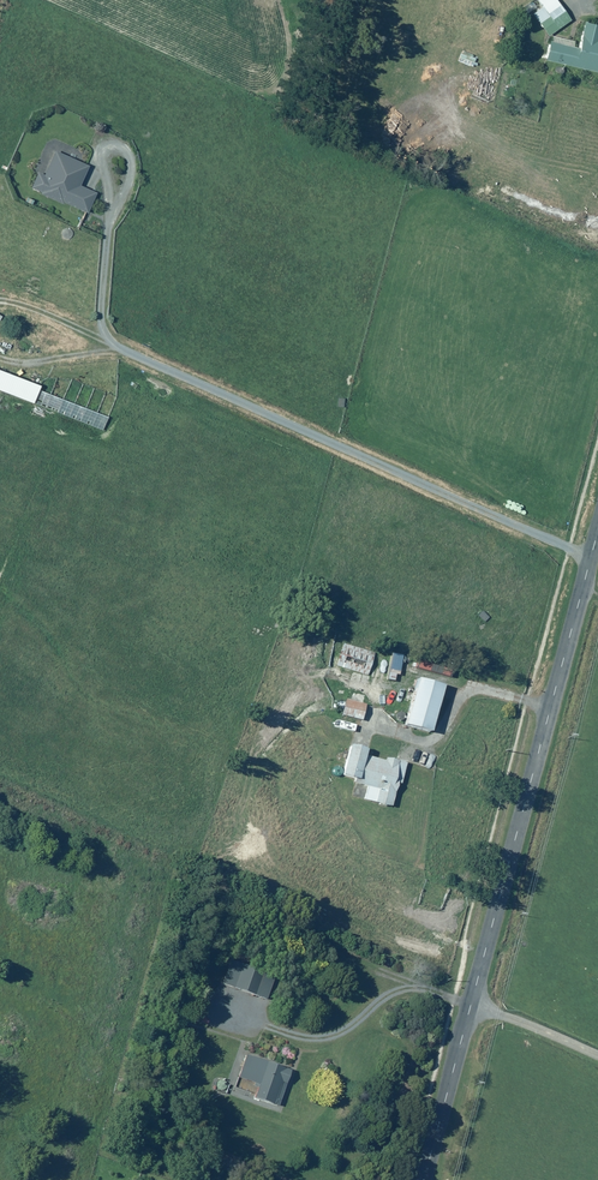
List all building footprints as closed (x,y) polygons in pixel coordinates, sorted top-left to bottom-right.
[(556,0),(538,0),(542,6),(531,14),(546,36),(570,20),(556,0)] [(543,59),(597,72),(597,38),(597,25),(585,22),(579,47),(573,46),(574,41),(551,36),(550,41),(547,41),(543,59)] [(87,167),(53,152),(48,165),(42,162),(31,187),(87,212),(95,193),(79,186),(87,167)] [(0,371),(0,391),(32,403),(39,385),(0,371)] [(64,400),(38,390),(33,404),(103,431),(116,395),(72,379),(64,400)] [(375,652),(343,644),(337,666),(370,674),(375,652)] [(440,686),(413,679),(409,693),(405,692),(403,699),(408,700),(401,725),(428,732),(440,686)] [(364,703),(342,700),(340,716),(361,720),(364,703)] [(364,749),(345,745),(339,776),(353,779),(352,782),(357,783),(354,796),(362,797),(361,800),(390,807),(395,784),(400,785),(405,763),(383,758),(383,760),(363,755),(364,749)] [(232,958),(222,984),(268,1001),(278,975),(232,958)] [(291,1068),(246,1054),(239,1077),(259,1083),(255,1097),(279,1105),(291,1068)]
